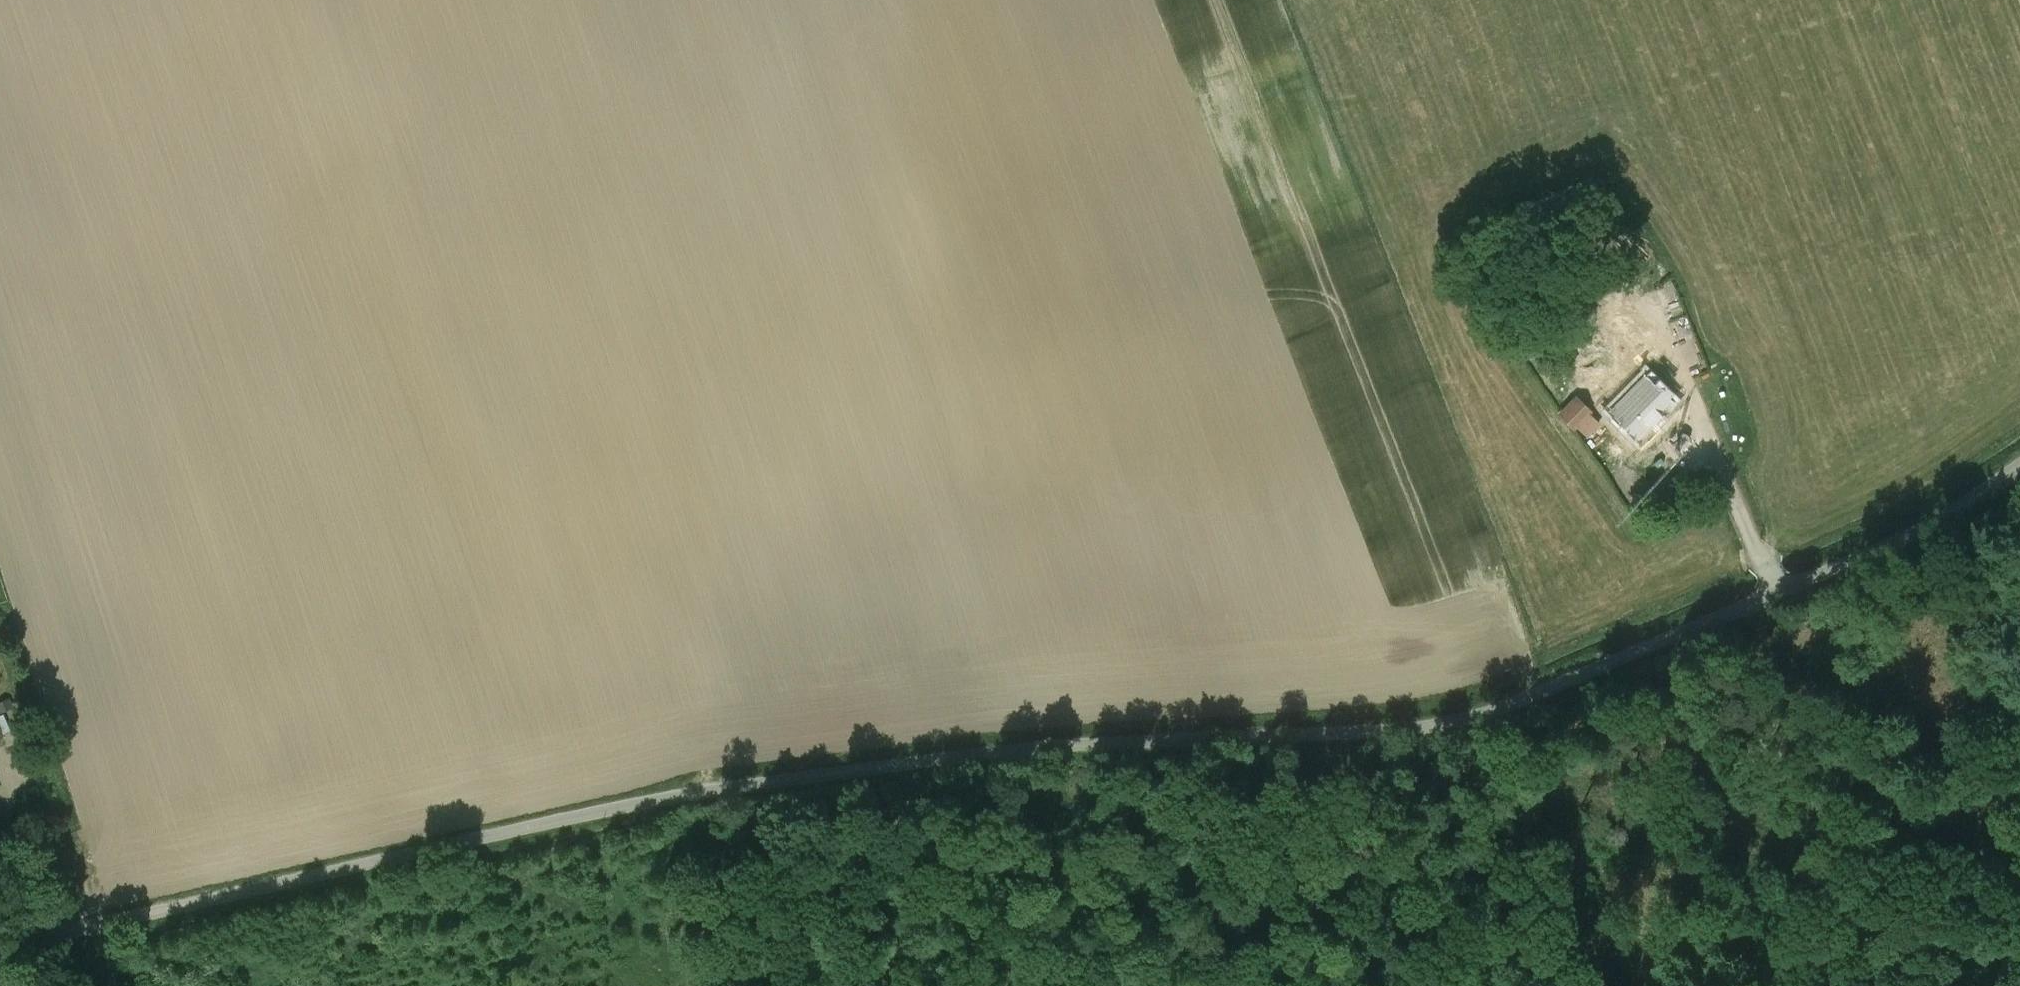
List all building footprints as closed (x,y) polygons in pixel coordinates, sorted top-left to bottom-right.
[(1660,279),(1651,285),(1656,295),(1666,290),(1660,279)] [(1665,398),(1629,364),(1591,404),(1627,439),(1666,398),(1665,398)] [(1576,397),(1560,414),(1573,427),(1590,410),(1576,397)] [(11,731),(0,710),(0,737),(11,731)]
